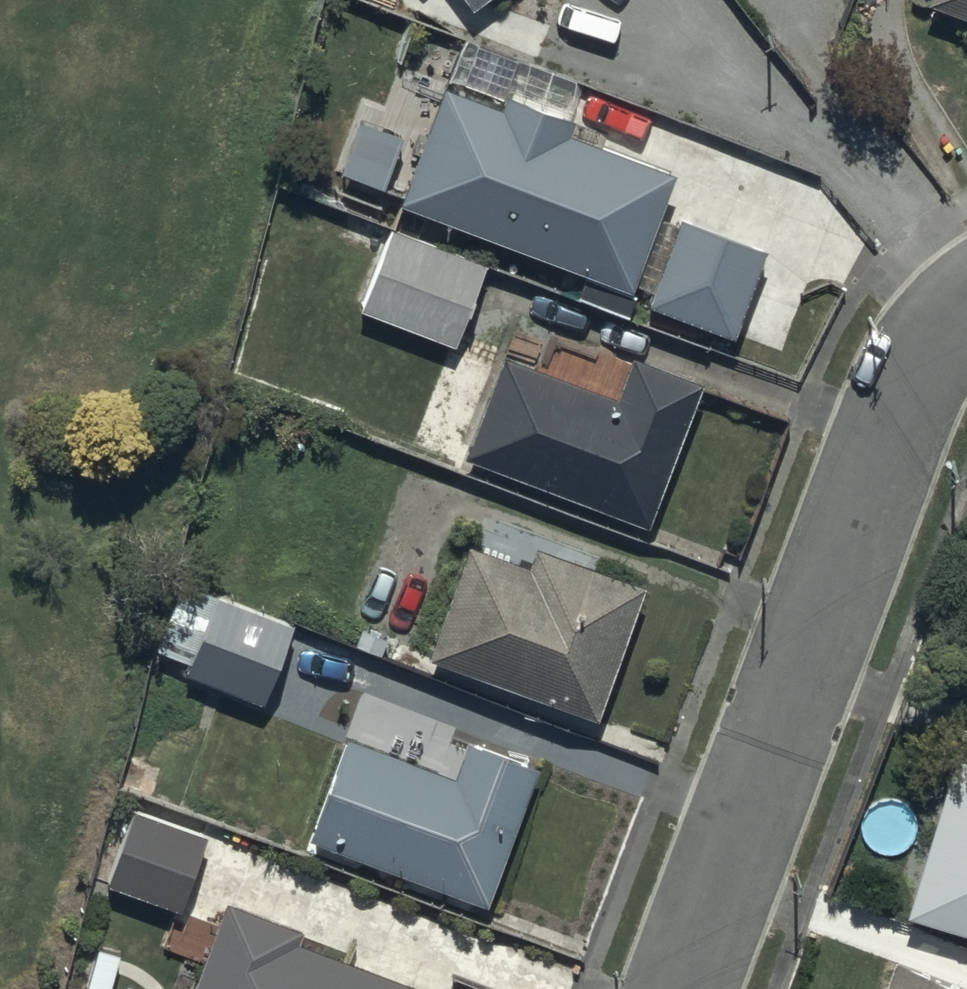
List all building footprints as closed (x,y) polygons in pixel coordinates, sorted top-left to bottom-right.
[(966,13),(966,0),(933,0),(966,13)] [(571,284),(623,306),(673,164),(565,124),(569,112),(502,87),(498,98),(441,77),(398,194),(581,262),(571,284)] [(403,126),(359,108),(338,160),(381,178),(403,126)] [(765,245),(680,211),(647,296),(732,329),(765,245)] [(486,255),(387,222),(359,305),(456,337),(466,308),(475,311),(490,266),(484,263),(486,255)] [(505,347),(464,451),(647,521),(702,378),(630,350),(615,389),(505,347)] [(469,536),(428,646),(596,708),(644,580),(535,540),(528,558),(469,536)] [(211,592),(184,667),(264,695),(290,620),(211,592)] [(458,766),(345,726),(310,826),(493,891),(540,759),(469,734),(458,766)] [(903,901),(966,921),(966,752),(951,747),(903,901)] [(203,830),(132,805),(106,877),(176,903),(203,830)] [(188,988),(444,988),(299,932),(303,920),(227,890),(188,988)] [(891,956),(879,988),(966,988),(966,983),(891,956)]
